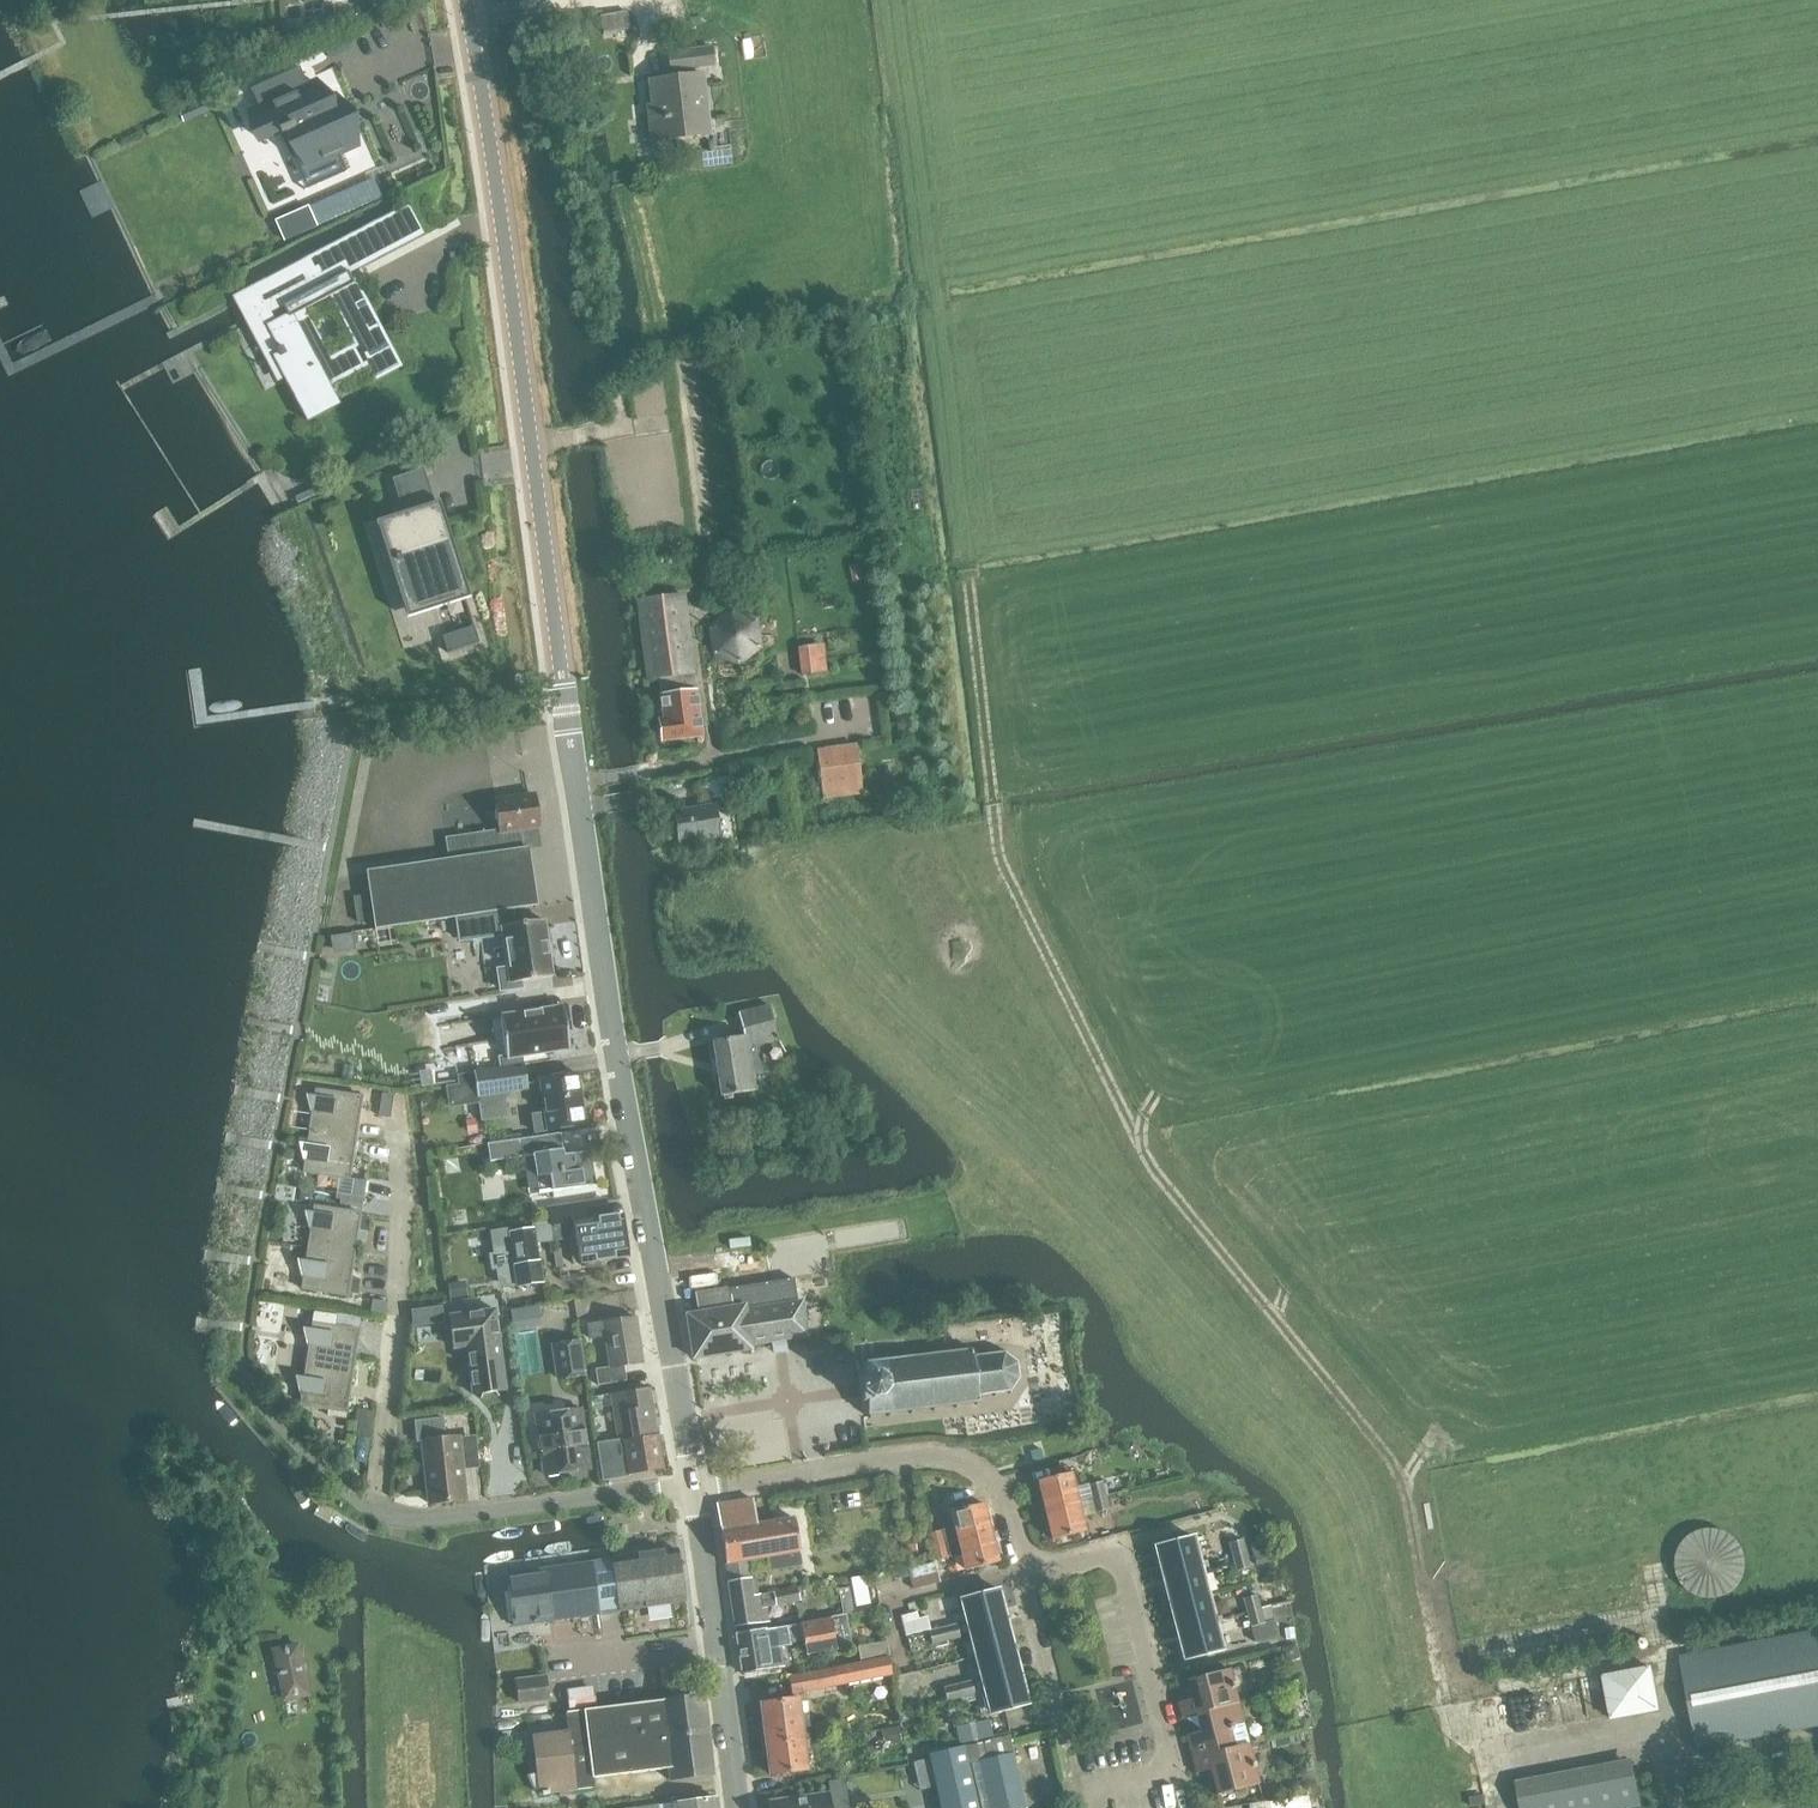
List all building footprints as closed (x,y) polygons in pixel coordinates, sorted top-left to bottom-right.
[(603,33),(630,28),(626,10),(599,16),(603,33)] [(670,71),(713,66),(711,47),(668,52),(670,71)] [(263,138),(293,125),(310,165),(354,146),(334,97),(322,102),(314,82),(307,86),(300,69),(252,89),(260,106),(252,110),(263,138)] [(651,141),(709,134),(702,74),(649,80),(653,117),(648,118),(651,141)] [(206,99),(178,111),(183,123),(211,110),(206,99)] [(372,178),(275,222),(284,241),(381,198),(372,178)] [(339,404),(337,400),(331,389),(368,369),(373,378),(372,378),(373,380),(400,366),(355,280),(348,284),(344,276),(395,249),(380,222),(399,212),(398,210),(246,289),(247,291),(301,263),(315,289),(282,306),(288,316),(268,326),(280,349),(276,351),(280,358),(283,356),(291,371),(286,374),(287,376),(288,375),(297,391),(292,394),(307,421),(339,404)] [(403,513),(376,522),(407,618),(470,598),(439,501),(434,503),(403,513)] [(701,735),(695,689),(693,671),(683,595),(638,600),(648,678),(659,676),(661,694),(659,694),(662,719),(657,720),(657,721),(654,726),(655,736),(659,739),(660,741),(701,735)] [(760,656),(762,612),(714,609),(711,653),(760,656)] [(472,627),(442,636),(447,652),(479,642),(474,626),(472,627)] [(799,676),(826,672),(822,645),(796,648),(799,676)] [(823,798),(862,793),(856,745),(816,750),(823,798)] [(374,929),(537,905),(537,903),(534,904),(525,848),(528,848),(528,846),(522,847),(519,828),(539,825),(534,795),(494,800),(499,830),(446,838),(449,859),(366,872),(374,929)] [(678,843),(719,836),(714,804),(673,811),(678,843)] [(357,921),(371,919),(367,894),(353,896),(357,921)] [(460,939),(472,938),(502,933),(507,968),(498,969),(501,989),(521,986),(520,981),(552,976),(544,919),(513,923),(511,909),(456,917),(460,939)] [(353,933),(332,936),(333,948),(355,945),(353,933)] [(747,1045),(777,1037),(769,1004),(738,1013),(744,1035),(712,1040),(720,1096),(754,1091),(747,1045)] [(506,1056),(500,1057),(501,1067),(522,1064),(523,1064),(523,1063),(522,1055),(569,1048),(563,1005),(562,1006),(500,1015),(501,1017),(506,1056)] [(475,1071),(479,1103),(482,1119),(506,1115),(503,1099),(510,1090),(526,1088),(522,1064),(501,1067),(477,1071),(475,1071)] [(429,1070),(415,1072),(417,1086),(431,1084),(429,1070)] [(458,1084),(445,1085),(448,1107),(479,1103),(475,1071),(456,1074),(458,1084)] [(534,1132),(585,1124),(577,1073),(539,1079),(544,1111),(531,1113),(534,1132)] [(310,1129),(309,1130),(356,1137),(356,1134),(362,1097),(316,1090),(315,1096),(307,1095),(312,1113),(310,1129)] [(382,1092),(379,1115),(390,1117),(394,1094),(382,1092)] [(304,1163),(303,1172),(349,1179),(356,1137),(309,1130),(307,1145),(300,1144),(304,1163)] [(523,1158),(521,1140),(520,1139),(486,1144),(488,1163),(523,1158)] [(538,1193),(595,1184),(590,1150),(563,1154),(563,1148),(532,1153),(538,1193)] [(597,1199),(547,1207),(549,1222),(553,1221),(554,1223),(556,1239),(568,1238),(572,1264),(579,1263),(629,1254),(627,1242),(622,1212),(620,1213),(608,1215),(599,1216),(597,1199)] [(314,1211),(306,1209),(311,1232),(309,1247),(355,1254),(359,1229),(368,1230),(370,1216),(361,1215),(361,1211),(315,1204),(314,1211)] [(493,1252),(488,1253),(490,1268),(495,1267),(496,1276),(506,1274),(508,1287),(517,1285),(543,1282),(540,1261),(539,1261),(536,1240),(540,1240),(540,1241),(556,1239),(554,1223),(553,1221),(549,1222),(531,1224),(532,1227),(511,1230),(511,1226),(490,1229),(493,1252)] [(307,1260),(298,1258),(303,1277),(302,1286),(349,1294),(349,1292),(358,1293),(360,1279),(351,1278),(355,1254),(309,1247),(307,1260)] [(465,1280),(447,1284),(450,1298),(468,1295),(465,1280)] [(801,1301),(762,1307),(759,1287),(730,1292),(730,1287),(694,1293),(697,1312),(687,1314),(693,1357),(752,1348),(752,1345),(807,1337),(801,1301)] [(501,1293),(489,1295),(491,1303),(502,1301),(501,1293)] [(542,1303),(514,1303),(514,1320),(543,1319),(542,1303)] [(442,1305),(411,1309),(413,1326),(444,1322),(442,1305)] [(465,1346),(472,1393),(505,1389),(494,1308),(449,1315),(453,1348),(465,1346)] [(623,1365),(642,1362),(635,1316),(588,1323),(590,1338),(604,1336),(609,1366),(595,1368),(597,1384),(626,1380),(623,1365)] [(311,1329),(305,1328),(309,1346),(306,1364),(352,1370),(359,1329),(312,1322),(311,1329)] [(579,1341),(553,1345),(558,1377),(584,1373),(579,1341)] [(971,1349),(970,1346),(968,1346),(968,1350),(950,1352),(949,1349),(947,1349),(947,1352),(928,1354),(928,1351),(925,1352),(925,1355),(905,1357),(905,1354),(902,1354),(902,1357),(884,1360),(884,1356),(880,1357),(880,1360),(865,1362),(865,1359),(862,1359),(862,1362),(861,1363),(863,1375),(858,1376),(862,1402),(867,1402),(868,1415),(869,1415),(870,1418),(873,1417),(872,1414),(888,1413),(888,1416),(892,1415),(891,1412),(909,1410),(910,1413),(912,1413),(912,1410),(932,1407),(933,1410),(935,1410),(935,1407),(954,1405),(954,1408),(957,1407),(957,1404),(975,1402),(975,1405),(978,1405),(978,1401),(979,1401),(978,1398),(981,1398),(980,1395),(994,1393),(994,1396),(996,1396),(996,1393),(1008,1392),(1009,1395),(1010,1394),(1009,1391),(1018,1378),(1021,1379),(1022,1377),(1018,1377),(1017,1363),(1020,1362),(1019,1360),(1016,1361),(1004,1352),(1004,1349),(1003,1349),(1002,1352),(990,1353),(990,1351),(988,1351),(988,1354),(975,1355),(974,1352),(972,1353),(972,1349),(971,1349)] [(304,1377),(297,1376),(301,1395),(300,1402),(300,1404),(346,1411),(352,1374),(352,1370),(306,1364),(304,1377)] [(617,1438),(596,1442),(602,1480),(628,1476),(627,1473),(662,1468),(658,1442),(657,1433),(656,1434),(649,1387),(627,1390),(610,1393),(617,1438)] [(543,1458),(540,1461),(542,1470),(549,1476),(558,1474),(560,1471),(588,1467),(579,1410),(537,1416),(539,1435),(537,1439),(539,1448),(542,1451),(543,1458)] [(429,1503),(464,1499),(457,1436),(445,1437),(443,1418),(414,1420),(415,1440),(422,1440),(429,1503)] [(1037,1480),(1044,1510),(1078,1501),(1071,1472),(1037,1480)] [(1104,1495),(1101,1480),(1088,1483),(1092,1498),(1104,1495)] [(1108,1509),(1104,1495),(1092,1498),(1095,1512),(1108,1509)] [(718,1504),(716,1504),(725,1560),(728,1582),(750,1579),(747,1560),(781,1554),(799,1551),(793,1516),(756,1523),(752,1498),(718,1504)] [(1078,1501),(1044,1510),(1051,1539),(1085,1531),(1078,1501)] [(928,1533),(931,1546),(991,1532),(983,1502),(950,1511),(953,1526),(928,1533)] [(1248,1532),(1255,1562),(1257,1567),(1270,1564),(1260,1529),(1248,1532)] [(998,1562),(991,1532),(931,1546),(935,1560),(961,1554),(965,1570),(998,1562)] [(1745,1571),(1746,1565),(1745,1559),(1743,1553),(1741,1549),(1737,1543),(1732,1539),(1726,1536),(1715,1534),(1710,1534),(1703,1536),(1698,1538),(1694,1542),(1690,1545),(1686,1551),(1684,1558),(1683,1564),(1684,1571),(1685,1576),(1688,1581),(1691,1586),(1695,1590),(1701,1593),(1707,1596),(1713,1597),(1720,1596),(1725,1595),(1730,1593),(1736,1588),(1740,1583),(1743,1578),(1745,1571)] [(1157,1545),(1164,1573),(1198,1564),(1191,1536),(1157,1545)] [(1229,1541),(1232,1556),(1245,1552),(1241,1538),(1229,1541)] [(567,1617),(683,1600),(675,1549),(560,1566),(567,1617)] [(1249,1567),(1245,1552),(1232,1556),(1236,1570),(1249,1567)] [(913,1588),(939,1581),(934,1560),(908,1567),(913,1588)] [(1205,1592),(1198,1564),(1164,1573),(1171,1601),(1205,1592)] [(513,1625),(567,1617),(560,1566),(506,1574),(513,1625)] [(873,1575),(852,1578),(856,1606),(878,1602),(876,1596),(873,1575)] [(750,1579),(728,1582),(734,1625),(767,1621),(768,1621),(766,1606),(776,1604),(800,1601),(798,1589),(764,1593),(752,1595),(750,1579)] [(959,1630),(970,1627),(1004,1618),(996,1589),(963,1598),(966,1612),(955,1615),(957,1624),(959,1630)] [(1178,1629),(1212,1621),(1205,1592),(1171,1601),(1178,1629)] [(1256,1594),(1243,1597),(1247,1611),(1260,1607),(1257,1598),(1256,1594)] [(1260,1607),(1247,1611),(1255,1641),(1278,1635),(1269,1605),(1268,1605),(1260,1607)] [(901,1615),(906,1635),(930,1629),(927,1616),(918,1618),(916,1611),(901,1615)] [(806,1654),(850,1647),(845,1616),(763,1630),(763,1628),(736,1633),(743,1673),(783,1666),(779,1647),(791,1645),(791,1643),(803,1641),(806,1654)] [(970,1627),(977,1655),(1011,1647),(1004,1618),(970,1627)] [(1220,1619),(1212,1621),(1178,1629),(1186,1658),(1220,1650),(1216,1633),(1224,1631),(1220,1619)] [(946,1640),(960,1636),(959,1630),(957,1624),(943,1628),(946,1640)] [(931,1644),(946,1640),(943,1628),(928,1631),(931,1644)] [(1681,1657),(1697,1746),(1817,1723),(1817,1631),(1681,1657)] [(857,1646),(859,1657),(887,1652),(885,1641),(857,1646)] [(283,1698),(307,1694),(297,1645),(273,1650),(283,1698)] [(1294,1645),(1282,1648),(1284,1655),(1290,1659),(1297,1657),(1294,1645)] [(1018,1675),(1011,1647),(977,1655),(981,1671),(970,1674),(972,1681),(973,1687),(985,1684),(1018,1675)] [(789,1676),(792,1693),(891,1674),(887,1652),(859,1657),(860,1662),(789,1676)] [(1602,1671),(1613,1716),(1662,1705),(1651,1660),(1602,1671)] [(1182,1717),(1195,1714),(1236,1703),(1228,1669),(1225,1670),(1225,1667),(1220,1668),(1220,1671),(1187,1679),(1191,1698),(1178,1701),(1182,1717)] [(548,1698),(545,1675),(517,1679),(520,1702),(548,1698)] [(992,1712),(1025,1704),(1018,1675),(985,1684),(992,1712)] [(972,1681),(958,1684),(961,1697),(975,1693),(973,1687),(972,1681)] [(595,1704),(592,1682),(567,1686),(570,1708),(595,1704)] [(958,1684),(943,1688),(946,1700),(961,1697),(958,1684)] [(660,1699),(622,1704),(584,1709),(593,1777),(630,1772),(668,1767),(669,1779),(713,1774),(707,1727),(698,1729),(694,1695),(660,1699)] [(756,1713),(760,1745),(804,1739),(798,1696),(759,1701),(761,1712),(756,1713)] [(1200,1730),(1186,1734),(1192,1757),(1247,1743),(1242,1725),(1236,1703),(1195,1714),(1200,1730)] [(594,1786),(593,1777),(584,1709),(565,1711),(566,1720),(567,1730),(531,1735),(538,1793),(541,1793),(541,1794),(548,1793),(548,1792),(558,1791),(558,1794),(560,1794),(559,1791),(594,1786)] [(990,1715),(960,1721),(963,1738),(994,1732),(990,1715)] [(897,1727),(873,1730),(875,1744),(899,1741),(897,1727)] [(769,1775),(808,1770),(804,1739),(760,1745),(761,1756),(766,1755),(769,1775)] [(964,1746),(978,1807),(1025,1807),(1009,1740),(998,1742),(998,1740),(969,1748),(968,1745),(964,1746)] [(1257,1784),(1247,1743),(1192,1757),(1196,1772),(1210,1769),(1216,1794),(1257,1784)] [(964,1746),(929,1753),(941,1807),(978,1807),(964,1746)] [(1631,1757),(1514,1779),(1520,1807),(1627,1807),(1640,1806),(1631,1757)] [(829,1792),(767,1801),(768,1807),(831,1807),(829,1792)] [(1271,1802),(1272,1807),(1310,1807),(1308,1795),(1271,1802)] [(716,1797),(670,1803),(670,1801),(634,1807),(717,1807),(716,1797)]
